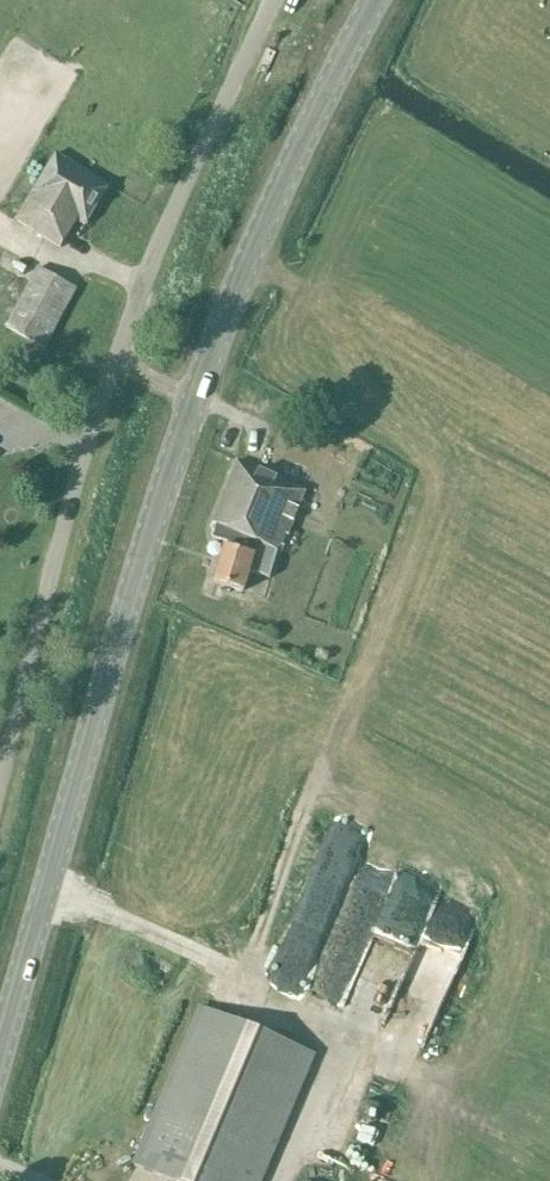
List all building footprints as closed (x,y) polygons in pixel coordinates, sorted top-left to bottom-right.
[(16,220),(61,248),(77,221),(85,226),(109,187),(56,154),(16,220)] [(76,287),(36,268),(6,329),(47,348),(76,287)] [(216,583),(244,591),(249,572),(270,578),(278,551),(279,552),(305,492),(237,462),(213,522),(217,524),(213,539),(227,543),(216,583)] [(321,870),(346,878),(354,853),(329,845),(321,870)] [(385,884),(351,871),(315,962),(327,967),(322,980),(344,989),(385,884)] [(381,917),(413,931),(431,891),(399,877),(381,917)] [(172,1180),(262,1180),(315,1055),(201,1007),(135,1165),(172,1180)]
